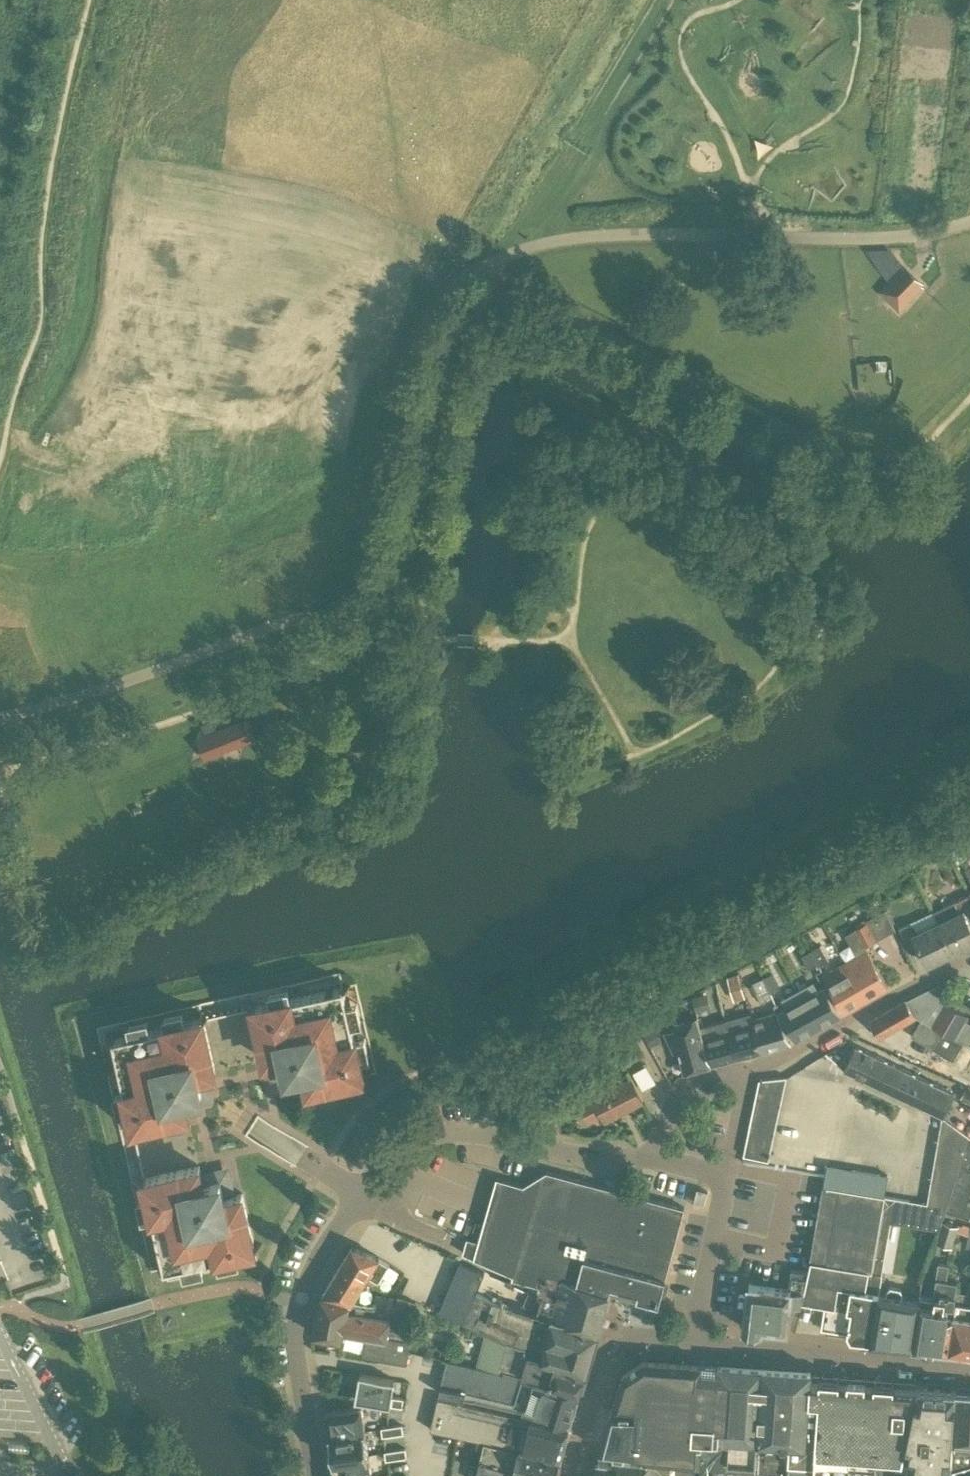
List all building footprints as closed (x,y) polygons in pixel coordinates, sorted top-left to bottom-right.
[(902,265),(878,290),(899,311),(924,286),(922,285),(924,282),(907,266),(905,268),(902,265)] [(225,751),(224,748),(231,745),(232,748),(240,745),(252,740),(244,719),(227,725),(224,726),(225,729),(218,732),(217,729),(214,730),(197,737),(205,759),(222,752),(225,751)] [(953,952),(969,944),(969,898),(967,893),(933,909),(953,952)] [(863,946),(896,929),(886,908),(852,926),(863,946)] [(928,964),(953,952),(933,909),(898,926),(911,954),(921,949),(928,964)] [(819,965),(829,960),(821,944),(810,950),(819,965)] [(845,961),(866,999),(889,986),(867,949),(845,961)] [(809,968),(818,964),(810,950),(801,955),(809,968)] [(844,1011),(866,999),(845,961),(823,974),(844,1011)] [(773,971),(764,975),(771,991),(780,987),(773,971)] [(344,985),(341,972),(97,1026),(152,1270),(165,1267),(168,1279),(258,1259),(242,1192),(233,1194),(230,1180),(216,1171),(202,1175),(199,1165),(145,1177),(133,1126),(188,1114),(186,1105),(200,1101),(209,1087),(206,1073),(215,1071),(203,1016),(254,1005),(265,1059),(275,1057),(278,1071),(292,1080),(306,1076),(308,1086),(375,1071),(356,982),(344,985)] [(761,1001),(773,995),(764,975),(752,981),(761,1001)] [(814,984),(799,992),(818,1026),(840,1014),(825,986),(817,990),(814,984)] [(787,1006),(780,1010),(796,1039),(818,1026),(799,992),(784,1000),(787,1006)] [(930,1023),(918,1011),(914,1013),(906,999),(904,995),(892,1002),(872,1013),(868,1015),(868,1016),(868,1017),(870,1020),(880,1037),(916,1015),(922,1017),(911,1035),(931,1046),(942,1029),(930,1023)] [(942,1029),(956,1036),(969,1014),(943,999),(918,1011),(930,1023),(942,1029)] [(752,1022),(760,1050),(790,1042),(776,1011),(751,1018),(752,1022)] [(702,1036),(703,1035),(698,1015),(664,1032),(673,1050),(679,1050),(681,1057),(680,1057),(684,1070),(709,1063),(702,1036)] [(735,1057),(760,1050),(752,1022),(727,1029),(735,1057)] [(731,1058),(735,1057),(727,1029),(703,1035),(702,1036),(709,1063),(731,1058)] [(956,1037),(956,1036),(942,1029),(931,1046),(953,1059),(964,1041),(956,1037)] [(944,1116),(955,1091),(856,1044),(844,1069),(944,1116)] [(769,1160),(787,1075),(759,1078),(744,1154),(769,1160)] [(605,1122),(644,1102),(630,1077),(581,1102),(591,1121),(602,1116),(605,1122)] [(928,1202),(946,1206),(952,1188),(956,1176),(959,1166),(960,1166),(969,1140),(969,1134),(944,1116),(928,1202)] [(960,1166),(969,1170),(969,1140),(960,1166)] [(869,1340),(880,1291),(882,1275),(887,1271),(891,1246),(888,1241),(891,1221),(895,1196),(884,1195),(888,1172),(845,1164),(841,1187),(823,1185),(817,1222),(802,1301),(825,1305),(821,1327),(847,1331),(851,1338),(869,1340)] [(960,1166),(959,1166),(956,1176),(952,1188),(946,1206),(945,1210),(969,1218),(969,1200),(969,1199),(969,1195),(969,1170),(960,1166)] [(543,1273),(611,1290),(659,1303),(685,1206),(546,1170),(524,1184),(497,1176),(474,1257),(513,1274),(512,1277),(539,1285),(543,1273)] [(696,1204),(703,1206),(706,1194),(696,1191),(692,1203),(696,1204)] [(895,1196),(891,1221),(940,1229),(943,1220),(945,1210),(946,1206),(928,1202),(895,1196)] [(940,1229),(936,1241),(952,1246),(959,1225),(943,1220),(940,1229)] [(963,1221),(959,1234),(968,1236),(965,1248),(969,1249),(969,1224),(963,1221)] [(354,1271),(366,1278),(369,1273),(379,1279),(390,1262),(380,1256),(352,1244),(342,1261),(352,1266),(354,1271)] [(10,1262),(6,1249),(0,1251),(0,1265),(10,1262)] [(451,1281),(476,1292),(485,1270),(460,1260),(451,1281)] [(948,1350),(953,1313),(952,1316),(948,1315),(949,1308),(949,1304),(954,1304),(958,1279),(947,1277),(949,1262),(938,1260),(934,1299),(921,1297),(917,1297),(917,1298),(912,1345),(948,1349),(948,1350)] [(350,1304),(366,1278),(354,1271),(352,1266),(342,1261),(323,1293),(350,1300),(349,1304),(350,1304)] [(744,1325),(744,1328),(762,1330),(762,1326),(787,1329),(787,1326),(790,1301),(802,1302),(802,1301),(808,1271),(793,1269),(790,1288),(750,1284),(749,1284),(744,1325)] [(599,1331),(611,1290),(543,1273),(539,1285),(536,1294),(541,1296),(537,1312),(599,1331)] [(506,1305),(476,1292),(451,1281),(439,1310),(485,1332),(486,1330),(507,1339),(527,1345),(526,1349),(532,1350),(530,1356),(586,1372),(586,1371),(587,1372),(599,1331),(537,1312),(537,1313),(521,1308),(521,1310),(506,1305)] [(917,1298),(917,1297),(880,1291),(869,1340),(870,1341),(912,1345),(917,1298)] [(350,1300),(323,1293),(322,1293),(314,1333),(341,1338),(343,1330),(349,1304),(350,1300)] [(383,1310),(385,1296),(376,1294),(374,1309),(383,1310)] [(410,1320),(416,1300),(398,1294),(392,1314),(410,1320)] [(383,1310),(392,1312),(395,1297),(385,1296),(383,1310)] [(374,1309),(350,1304),(349,1304),(343,1330),(381,1336),(378,1354),(394,1356),(395,1347),(409,1349),(409,1341),(400,1339),(403,1320),(391,1318),(392,1312),(383,1310),(374,1309)] [(948,1350),(969,1353),(969,1315),(953,1313),(948,1350)] [(400,1339),(409,1341),(411,1321),(403,1320),(400,1339)] [(579,1393),(586,1372),(530,1356),(532,1350),(526,1349),(527,1345),(507,1339),(486,1330),(485,1332),(476,1364),(532,1378),(532,1380),(579,1393)] [(570,1422),(579,1393),(532,1380),(532,1378),(476,1364),(446,1357),(439,1390),(521,1409),(570,1422)] [(611,1409),(610,1412),(638,1413),(634,1457),(670,1460),(696,1463),(702,1463),(703,1442),(715,1442),(719,1364),(703,1362),(704,1361),(671,1359),(645,1357),(623,1371),(611,1408),(611,1409)] [(702,1463),(708,1464),(708,1475),(806,1475),(811,1401),(812,1379),(811,1379),(812,1369),(719,1362),(719,1364),(715,1442),(703,1442),(702,1463)] [(355,1398),(391,1404),(395,1379),(360,1373),(355,1398)] [(806,1475),(909,1475),(914,1445),(908,1444),(920,1386),(895,1385),(896,1383),(877,1382),(877,1383),(867,1383),(867,1381),(850,1380),(850,1382),(841,1381),(841,1380),(822,1378),(822,1380),(812,1379),(811,1401),(806,1475)] [(909,1475),(938,1475),(951,1472),(957,1389),(920,1386),(908,1444),(914,1445),(909,1475)] [(951,1472),(969,1467),(969,1390),(957,1389),(951,1472)] [(484,1441),(560,1459),(569,1427),(531,1417),(439,1395),(431,1428),(484,1441)] [(404,1397),(393,1396),(392,1404),(402,1406),(404,1397)] [(365,1428),(362,1404),(326,1409),(330,1433),(365,1428)] [(610,1412),(600,1455),(614,1456),(634,1459),(634,1457),(638,1413),(610,1412)] [(402,1424),(392,1425),(393,1434),(403,1432),(402,1424)] [(383,1435),(393,1434),(392,1425),(382,1427),(383,1435)] [(333,1459),(369,1453),(365,1428),(330,1433),(333,1459)] [(560,1459),(484,1441),(476,1475),(505,1475),(509,1475),(556,1475),(560,1459)] [(406,1447),(395,1449),(397,1457),(407,1456),(406,1447)] [(385,1450),(386,1459),(397,1457),(395,1449),(385,1450)] [(369,1453),(333,1459),(336,1475),(372,1475),(369,1453)] [(595,1475),(667,1475),(669,1463),(637,1459),(634,1459),(614,1456),(614,1461),(598,1458),(595,1475)]
